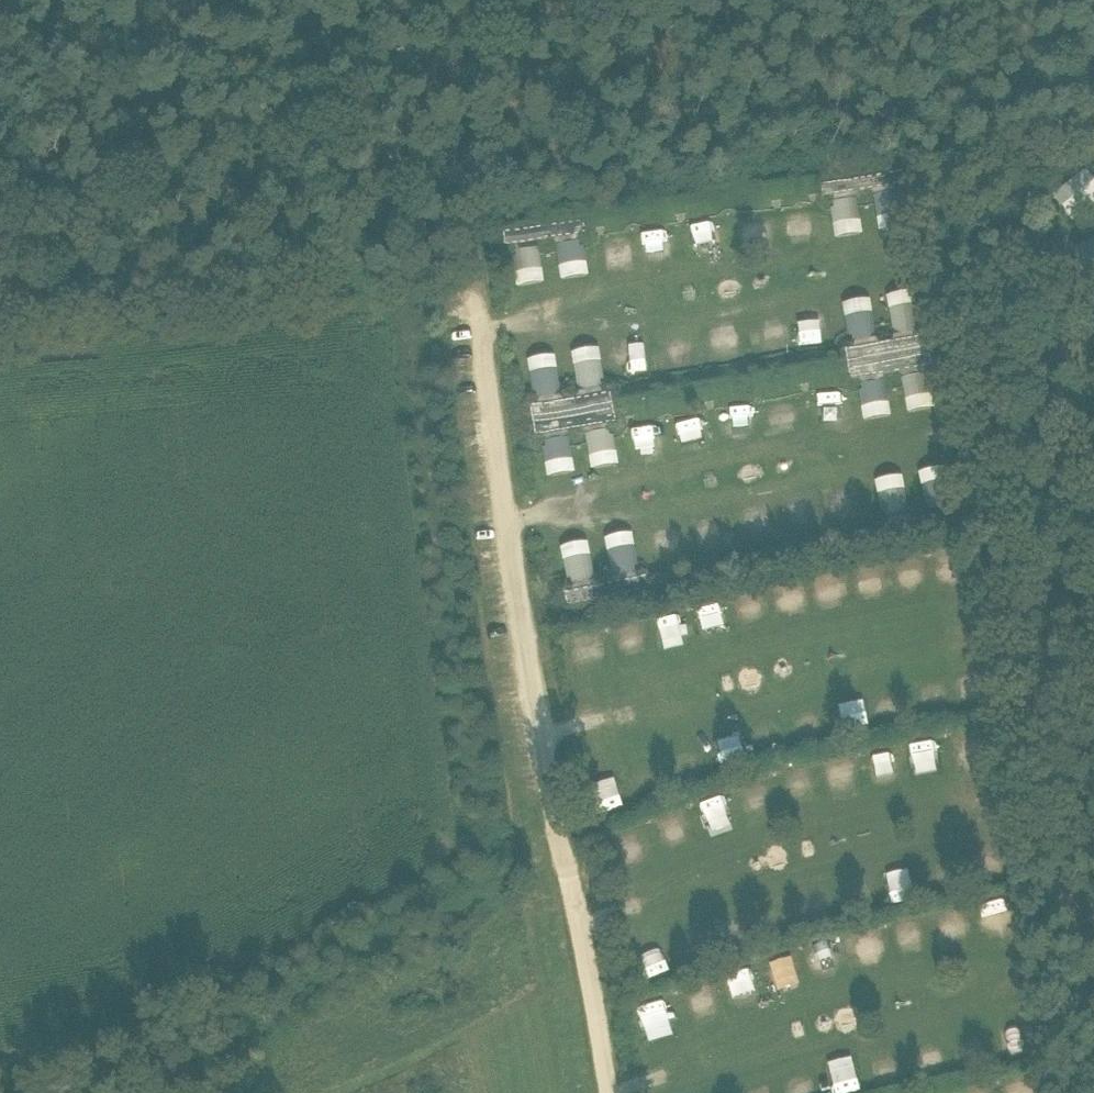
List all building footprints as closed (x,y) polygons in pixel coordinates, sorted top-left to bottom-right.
[(902,170),(861,176),(863,189),(873,187),(879,218),(902,214),(899,197),(895,198),(892,184),(904,182),(902,170)] [(1064,190),(1081,211),(1093,201),(1093,183),(1085,173),(1064,190)] [(819,174),(801,177),(803,189),(821,186),(821,183),(819,174)] [(861,176),(821,183),(821,186),(823,195),(834,193),(836,207),(831,208),(834,225),(858,221),(853,190),(863,189),(861,176)] [(789,192),(787,179),(773,181),(775,194),(789,192)] [(775,194),(773,181),(760,183),(762,196),(775,194)] [(693,206),(691,193),(677,195),(679,208),(693,206)] [(679,208),(677,195),(664,197),(666,210),(679,208)] [(610,205),(597,207),(599,220),(612,218),(610,205)] [(597,207),(583,210),(585,219),(585,222),(599,220),(597,207)] [(745,247),(766,245),(764,211),(743,212),(745,247)] [(585,219),(544,225),(546,237),(556,236),(561,266),(585,263),(582,246),(577,247),(575,233),(586,231),(585,222),(585,219)] [(544,225),(503,231),(505,244),(517,242),(519,256),(514,256),(516,273),(540,270),(536,239),(546,237),(544,225)] [(647,259),(667,258),(666,230),(645,231),(647,259)] [(613,260),(632,255),(627,238),(609,243),(613,260)] [(1083,246),(1093,266),(1093,241),(1083,246)] [(896,339),(886,341),(888,353),(929,346),(926,333),(915,335),(912,322),(917,321),(914,304),(890,308),(896,339)] [(857,346),(845,348),(847,357),(847,360),(848,360),(888,353),(886,341),(875,343),(870,312),(846,316),(849,333),(854,332),(857,346)] [(824,327),(790,333),(792,345),(826,339),(824,327)] [(639,335),(617,336),(618,366),(641,365),(639,335)] [(712,339),(714,360),(737,358),(735,336),(712,339)] [(668,368),(695,362),(690,342),(664,349),(668,368)] [(929,351),(889,358),(891,371),(902,369),(907,399),(931,395),(928,378),(923,379),(921,366),(932,364),(929,351)] [(847,357),(833,359),(835,372),(849,369),(848,366),(848,360),(847,360),(847,357)] [(848,366),(849,369),(850,378),(862,376),(865,389),(860,390),(863,407),(887,403),(881,373),(891,371),(889,358),(848,366)] [(833,359),(820,362),(822,374),(835,372),(833,359)] [(581,395),(570,397),(572,410),(613,403),(612,399),(611,390),(600,392),(597,379),(602,378),(599,361),(575,365),(581,395)] [(817,375),(814,362),(801,365),(803,377),(817,375)] [(803,377),(801,365),(788,367),(790,380),(803,377)] [(541,402),(530,404),(532,417),(572,410),(570,397),(560,399),(555,368),(531,373),(534,389),(539,389),(541,402)] [(769,384),(767,371),(754,374),(756,386),(769,384)] [(756,386),(754,374),(740,376),(742,389),(756,386)] [(721,392),(719,380),(706,382),(708,394),(721,392)] [(708,394),(706,382),(692,385),(694,397),(708,394)] [(674,401),(672,389),(658,391),(660,404),(674,401)] [(660,404),(658,391),(645,393),(647,406),(660,404)] [(639,395),(626,397),(628,409),(641,407),(639,395)] [(626,397),(612,399),(613,403),(614,408),(614,412),(628,409),(626,397)] [(770,428),(793,425),(790,402),(766,405),(770,428)] [(752,440),(748,406),(727,409),(731,443),(752,440)] [(614,408),(573,415),(575,427),(585,426),(591,456),(614,452),(611,435),(607,436),(604,422),(616,420),(614,412),(614,408)] [(669,418),(677,453),(704,447),(696,412),(669,418)] [(573,415),(533,422),(535,434),(546,432),(549,446),(544,447),(547,464),(571,460),(565,429),(575,427),(573,415)] [(659,422),(633,426),(637,458),(663,454),(659,422)] [(929,515),(919,517),(921,529),(962,522),(959,509),(948,511),(945,498),(950,497),(947,480),(923,485),(929,515)] [(833,514),(851,514),(851,485),(834,485),(833,514)] [(890,523),(878,525),(880,533),(881,537),(921,529),(919,517),(908,519),(903,489),(879,493),(882,510),(887,509),(890,523)] [(788,511),(792,529),(819,523),(815,505),(788,511)] [(770,518),(736,524),(739,540),(773,534),(770,518)] [(706,534),(692,536),(694,547),(728,542),(724,519),(704,523),(706,534)] [(646,540),(651,557),(680,550),(676,533),(646,540)] [(880,533),(867,536),(869,548),(882,546),(881,537),(880,533)] [(867,536),(853,539),(855,551),(869,548),(867,536)] [(615,581),(605,583),(607,596),(648,587),(647,584),(645,575),(634,577),(631,564),(636,563),(632,546),(609,551),(615,581)] [(803,562),(800,550),(787,553),(789,565),(803,562)] [(789,565),(787,553),(773,555),(776,568),(789,565)] [(575,589),(564,591),(567,604),(607,596),(605,583),(594,585),(588,555),(565,560),(568,577),(573,576),(575,589)] [(919,559),(896,560),(898,592),(921,590),(919,559)] [(876,564),(854,571),(863,603),(886,596),(876,564)] [(708,582),(706,569),(692,572),(695,584),(708,582)] [(695,584),(692,572),(679,575),(681,587),(695,584)] [(815,577),(819,609),(842,606),(838,574),(815,577)] [(665,580),(647,584),(648,587),(649,596),(668,593),(665,580)] [(776,586),(780,618),(803,615),(799,583),(776,586)] [(731,597),(734,618),(759,614),(755,593),(731,597)] [(721,606),(699,606),(698,634),(721,634),(721,606)] [(679,611),(655,617),(663,648),(687,642),(679,611)] [(910,687),(888,688),(889,719),(911,718),(910,687)] [(838,729),(862,725),(858,704),(834,709),(838,729)] [(757,749),(779,744),(772,712),(751,716),(757,749)] [(975,729),(951,735),(958,766),(983,760),(975,729)] [(714,739),(721,763),(745,756),(737,732),(714,739)] [(910,776),(931,774),(928,741),(906,743),(910,776)] [(698,750),(666,762),(674,782),(706,771),(698,750)] [(897,781),(893,750),(869,752),(873,784),(897,781)] [(827,795),(850,794),(849,760),(826,761),(827,795)] [(780,773),(789,806),(813,800),(804,766),(780,773)] [(608,781),(607,799),(625,801),(626,783),(608,781)] [(766,784),(741,787),(745,811),(770,808),(766,784)] [(697,804),(706,833),(733,825),(724,795),(697,804)] [(657,821),(669,851),(693,841),(681,811),(657,821)] [(864,874),(844,880),(852,907),(871,902),(864,874)] [(806,922),(832,919),(829,888),(802,891),(806,922)] [(767,938),(789,930),(778,899),(756,906),(767,938)] [(1003,900),(982,901),(983,923),(1004,923),(1003,900)] [(736,913),(714,920),(724,952),(747,944),(736,913)] [(893,925),(899,947),(927,940),(922,918),(893,925)] [(875,931),(852,933),(855,963),(878,961),(875,931)] [(682,968),(708,960),(701,937),(675,945),(682,968)] [(812,967),(837,962),(832,939),(807,945),(812,967)] [(759,961),(772,991),(795,982),(783,951),(759,961)] [(659,957),(637,964),(643,984),(665,977),(659,957)] [(725,972),(729,998),(754,995),(750,968),(725,972)] [(643,1006),(655,1039),(675,1032),(663,998),(643,1006)] [(1006,1058),(1027,1057),(1026,1024),(1004,1025),(1006,1058)] [(827,1074),(832,1092),(845,1092),(860,1089),(854,1066),(827,1074)] [(788,1084),(789,1092),(814,1092),(812,1081),(788,1084)] [(1027,1081),(1006,1083),(1008,1092),(1029,1092),(1027,1081)]
